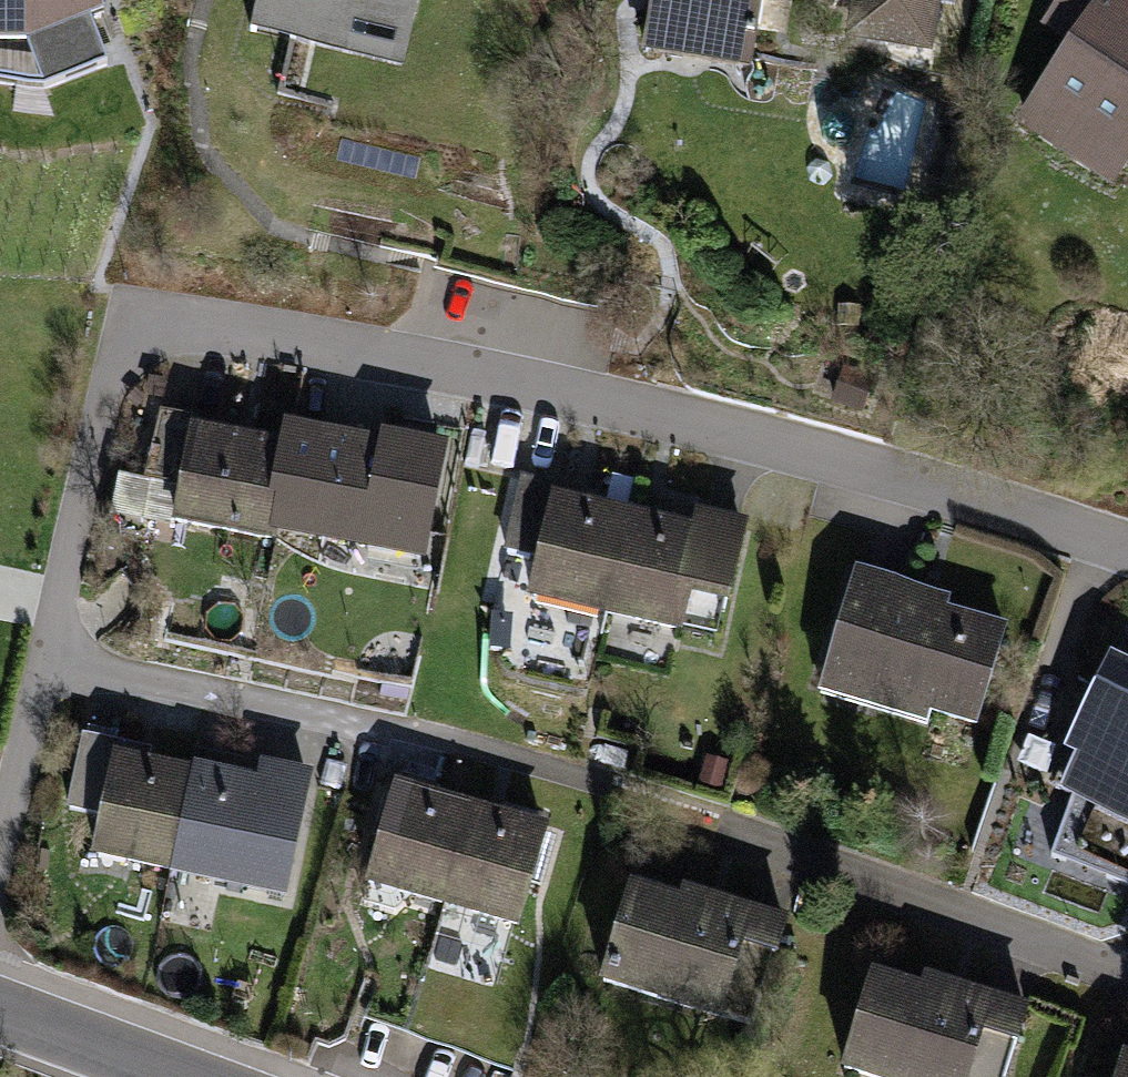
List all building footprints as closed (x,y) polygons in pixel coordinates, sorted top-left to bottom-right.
[(46,93),(110,69),(92,22),(107,17),(100,0),(0,0),(0,87),(46,93)] [(253,34),(407,69),(422,0),(261,0),(253,34)] [(644,56),(757,75),(769,0),(653,0),(644,56)] [(848,38),(933,52),(942,0),(854,0),(848,38)] [(1041,30),(1072,47),(1017,126),(1114,187),(1127,169),(1127,0),(1061,0),(1041,30)] [(861,307),(839,306),(838,327),(861,327),(861,307)] [(879,376),(846,365),(833,406),(865,416),(879,376)] [(181,488),(192,429),(194,421),(158,414),(145,481),(181,488)] [(287,426),(283,445),(267,537),(359,554),(380,443),(287,426)] [(283,445),(192,429),(181,488),(174,528),(265,545),(267,537),(283,445)] [(382,433),(380,443),(359,554),(427,567),(450,446),(382,433)] [(181,488),(145,481),(118,476),(111,517),(174,528),(181,488)] [(540,561),(554,497),(557,486),(522,478),(505,554),(540,561)] [(611,622),(634,514),(554,497),(540,561),(530,604),(611,622)] [(696,527),(634,514),(611,622),(683,638),(691,601),(733,610),(751,524),(699,512),(696,527)] [(929,592),(859,572),(822,698),(928,729),(932,718),(982,732),(1013,627),(952,610),(955,600),(929,592)] [(1111,654),(1065,756),(1078,762),(1063,797),(1074,802),(1127,826),(1127,661),(1111,654)] [(103,820),(116,758),(119,745),(81,737),(66,813),(103,820)] [(707,757),(699,787),(722,793),(731,764),(707,757)] [(193,775),(116,758),(103,820),(93,864),(170,881),(193,775)] [(194,767),(193,775),(170,881),(288,906),(315,776),(263,765),(259,781),(194,767)] [(474,807),(399,784),(367,888),(443,911),(474,807)] [(1056,848),(1127,877),(1127,826),(1074,802),(1056,848)] [(494,813),(474,807),(443,911),(521,935),(551,830),(494,813)] [(682,903),(634,888),(602,989),(724,1027),(747,953),(780,963),(792,924),(717,901),(686,891),(682,903)] [(441,940),(435,959),(457,966),(463,947),(441,940)] [(877,977),(845,1076),(848,1076),(977,1076),(989,1041),(1020,1051),(1032,1011),(955,987),(929,979),(924,992),(877,977)]
